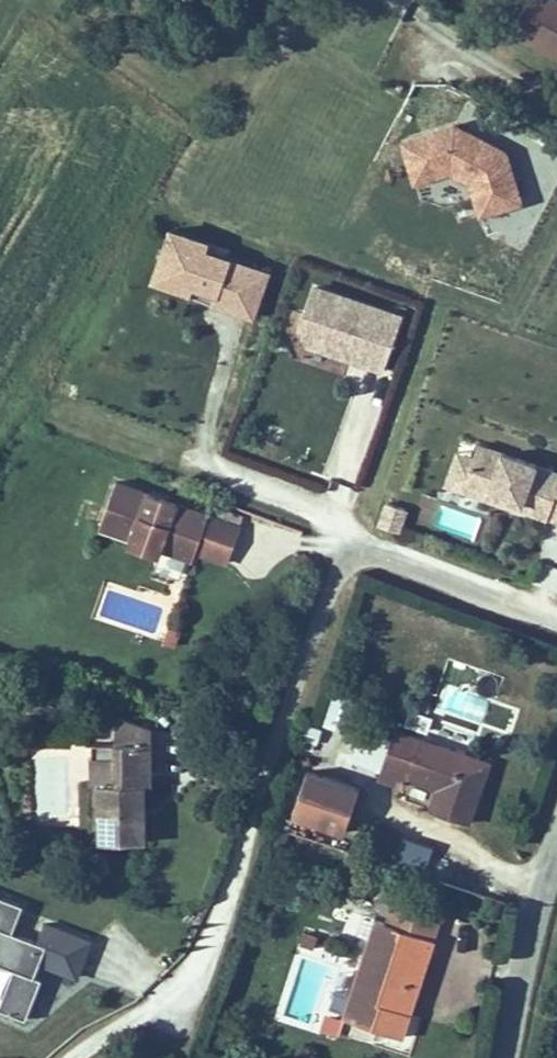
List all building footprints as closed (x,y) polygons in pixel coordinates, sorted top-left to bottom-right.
[(510,27),(556,51),(556,0),(524,0),(510,27)] [(509,149),(456,121),(402,138),(416,184),(452,173),(472,184),(482,214),(525,200),(509,149)] [(255,316),(272,268),(209,245),(212,238),(172,224),(152,278),(190,292),(194,283),(218,292),(214,301),(255,316)] [(384,367),(403,315),(316,284),(301,325),(308,339),(384,367)] [(476,441),(471,454),(465,472),(488,480),(486,487),(521,499),(520,503),(556,516),(556,469),(476,441)] [(465,472),(471,454),(456,449),(445,480),(519,506),(520,503),(521,499),(486,487),(488,480),(465,472)] [(102,522),(130,533),(162,544),(192,555),(195,548),(208,512),(118,479),(102,522)] [(410,508),(407,507),(387,500),(380,522),(381,523),(402,530),(410,508)] [(226,559),(239,523),(208,512),(195,548),(226,559)] [(162,544),(130,533),(126,543),(158,555),(162,544)] [(175,646),(181,631),(171,627),(165,642),(175,646)] [(330,692),(322,724),(344,729),(352,697),(330,692)] [(155,726),(115,726),(115,753),(115,778),(92,778),(92,840),(148,840),(148,818),(138,818),(138,804),(148,804),(148,789),(147,780),(155,780),(155,726)] [(488,759),(398,728),(383,774),(408,783),(410,776),(431,783),(434,776),(441,779),(432,806),(468,818),(488,759)] [(380,766),(390,741),(362,729),(352,754),(380,766)] [(115,753),(88,753),(88,778),(92,778),(115,778),(115,753)] [(360,787),(308,768),(292,812),(344,830),(360,787)] [(148,818),(148,804),(138,804),(138,818),(148,818)] [(401,835),(395,861),(427,868),(433,842),(401,835)] [(41,960),(78,973),(91,937),(44,920),(37,939),(13,930),(22,903),(0,895),(0,962),(15,968),(1,1008),(29,1017),(44,976),(36,973),(41,960)] [(386,919),(437,936),(444,915),(392,899),(386,919)] [(386,919),(375,916),(344,1010),(406,1031),(437,936),(386,919)] [(317,934),(304,930),(301,940),(315,943),(317,934)]
